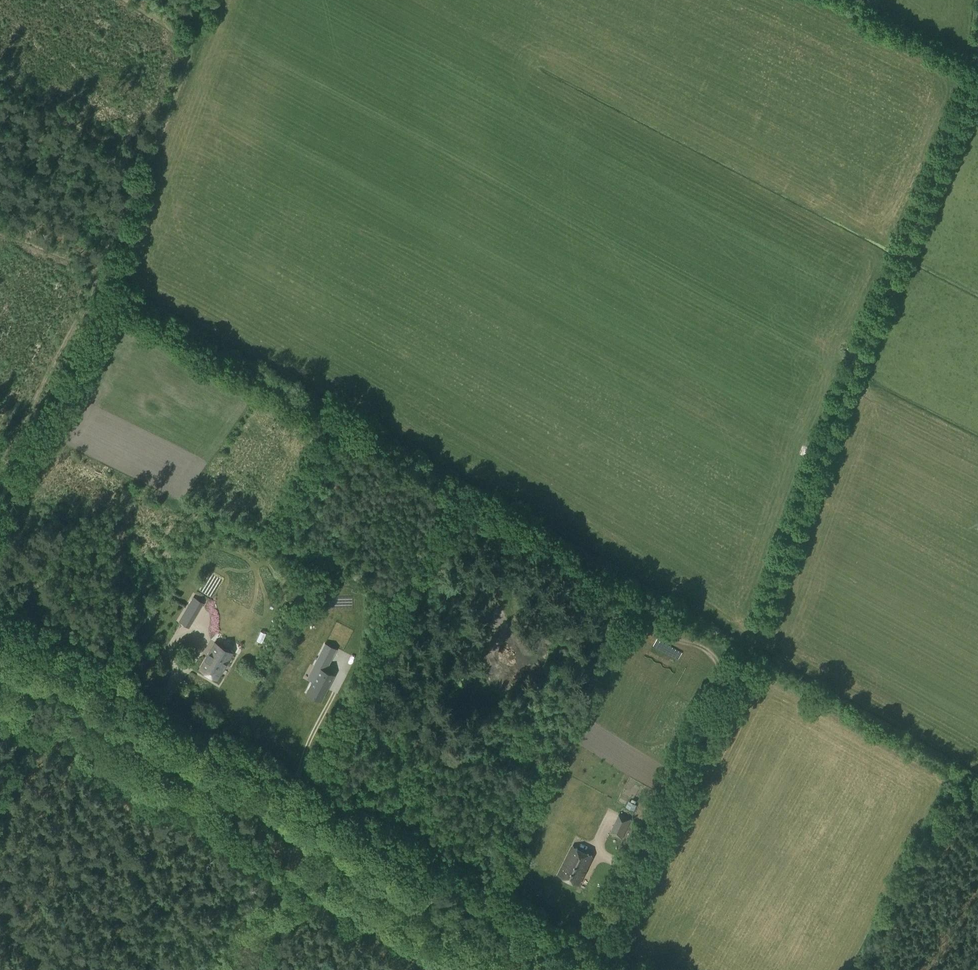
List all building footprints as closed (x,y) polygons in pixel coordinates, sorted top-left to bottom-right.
[(193,597),(187,607),(196,613),(203,603),(193,597)] [(325,644),(322,650),(333,656),(336,650),(325,644)] [(209,653),(199,669),(216,679),(232,653),(219,645),(213,655),(209,653)] [(313,680),(307,692),(321,700),(333,675),(324,671),(326,666),(327,666),(319,662),(321,659),(318,657),(314,666),(319,669),(313,680)] [(629,802),(626,807),(633,810),(636,805),(629,802)] [(610,833),(622,839),(631,819),(619,813),(610,833)] [(573,847),(559,875),(578,885),(579,883),(578,883),(578,884),(574,882),(578,875),(582,876),(581,877),(582,877),(592,856),(573,847)]
